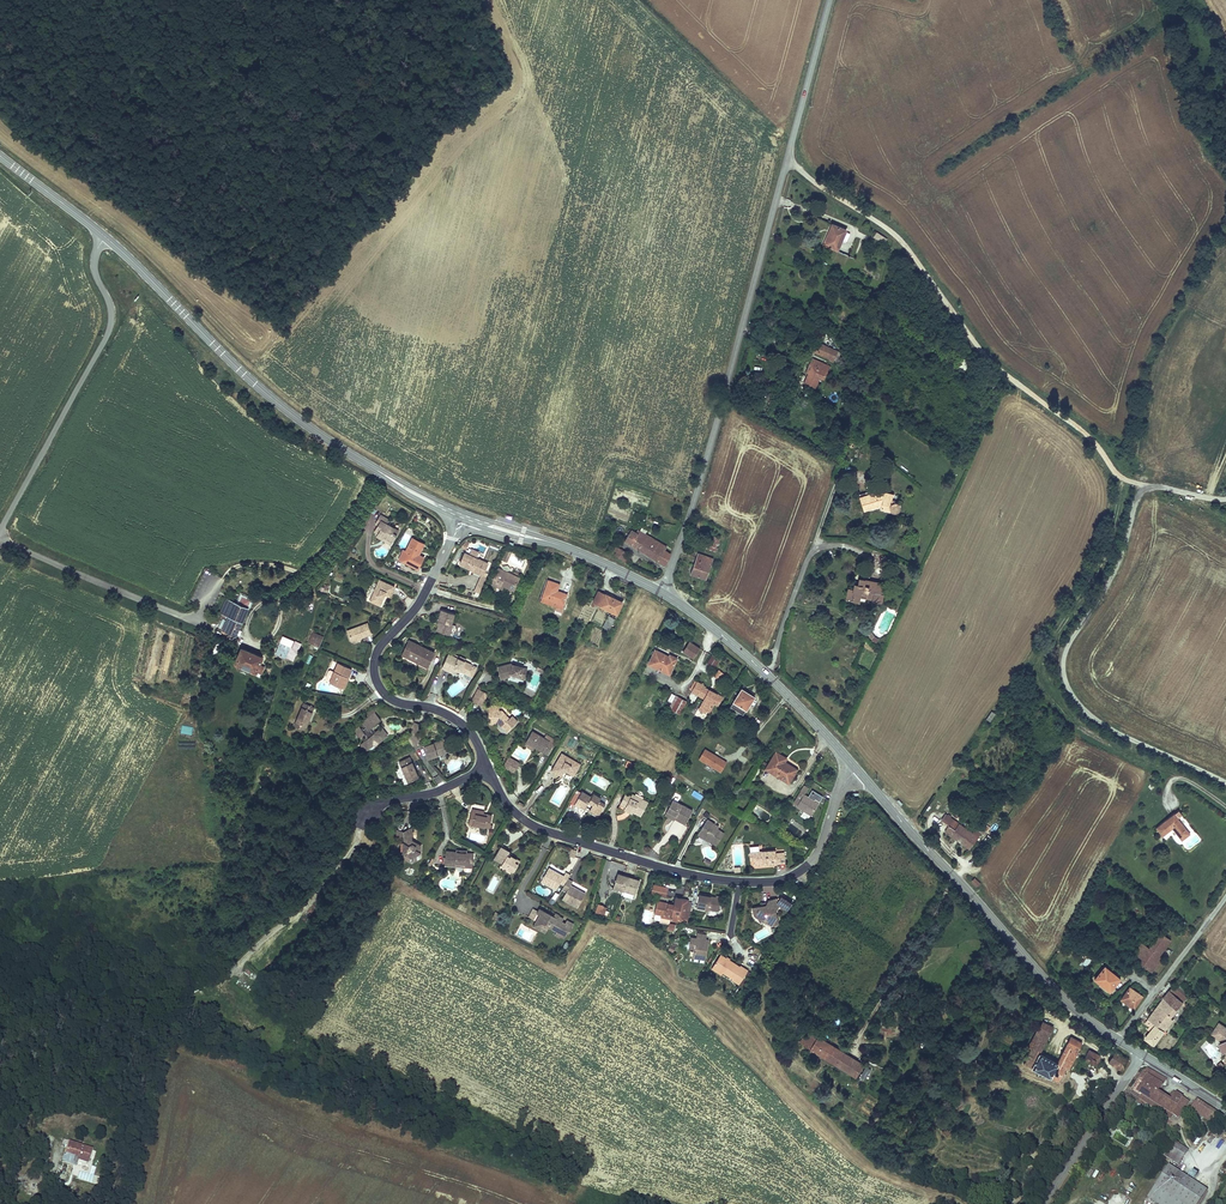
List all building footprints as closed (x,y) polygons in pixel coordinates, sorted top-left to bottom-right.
[(823,246),(837,252),(845,232),(831,226),(823,246)] [(872,238),(879,242),(882,238),(875,233),(872,238)] [(814,353),(834,361),(839,350),(819,342),(814,353)] [(819,379),(823,381),(828,369),(814,363),(812,367),(808,375),(804,384),(815,388),(819,379)] [(897,502),(895,501),(893,502),(892,500),(893,493),(884,491),(884,494),(882,494),(876,496),(875,492),(859,496),(863,511),(881,506),(881,509),(890,510),(891,511),(894,512),(896,512),(898,511),(899,510),(900,508),(900,505),(899,503),(897,502)] [(645,519),(646,514),(635,511),(633,516),(645,519)] [(392,533),(395,529),(387,524),(389,520),(380,515),(375,524),(378,525),(374,531),(378,534),(376,536),(382,539),(383,537),(392,542),(396,535),(392,533)] [(624,542),(638,550),(647,537),(639,532),(636,535),(630,531),(624,542)] [(705,549),(714,552),(719,539),(710,536),(705,549)] [(664,552),(666,549),(647,537),(638,550),(665,566),(668,561),(670,555),(664,552)] [(417,545),(418,541),(412,538),(406,551),(403,550),(399,559),(418,569),(424,557),(419,555),(416,554),(417,552),(420,553),(422,548),(417,545)] [(626,555),(627,553),(616,546),(613,551),(617,553),(615,556),(626,563),(630,558),(626,555)] [(472,549),(469,555),(476,558),(478,552),(472,549)] [(501,560),(507,562),(511,552),(506,550),(501,560)] [(476,558),(469,555),(465,553),(460,563),(471,569),(472,567),(474,568),(473,569),(472,571),(482,575),(488,563),(476,558)] [(691,574),(705,579),(712,560),(698,555),(691,574)] [(494,581),(503,585),(513,590),(519,578),(499,568),(493,580),(494,581)] [(478,594),(486,579),(481,576),(473,591),(478,594)] [(882,604),(884,594),(881,594),(883,586),(865,583),(866,579),(859,577),(858,578),(857,583),(854,582),(853,588),(847,587),(845,599),(859,602),(860,597),(872,600),(872,601),(882,604)] [(540,600),(542,597),(548,580),(546,579),(539,600),(540,600)] [(384,594),(385,594),(389,596),(394,586),(379,580),(370,601),(380,605),(384,597),(383,596),(384,594)] [(622,602),(614,598),(613,599),(606,595),(606,594),(599,591),(593,602),(595,603),(617,614),(622,602)] [(252,605),(254,598),(242,593),(239,600),(252,605)] [(562,608),(563,604),(542,597),(540,600),(562,608)] [(222,631),(225,632),(235,636),(236,636),(248,607),(227,598),(220,613),(228,616),(222,631)] [(437,631),(449,634),(452,624),(451,624),(454,613),(442,610),(438,621),(440,621),(437,631)] [(614,619),(608,616),(603,627),(609,630),(614,619)] [(353,629),(350,636),(356,639),(361,637),(371,633),(367,624),(353,629)] [(875,643),(879,638),(870,631),(867,636),(875,643)] [(323,637),(313,632),(309,642),(318,646),(323,637)] [(283,638),(280,644),(291,649),(294,643),(283,638)] [(402,655),(406,657),(413,642),(409,640),(402,655)] [(434,652),(413,642),(406,657),(428,667),(434,652)] [(689,642),(683,651),(693,658),(700,648),(689,642)] [(297,651),(291,649),(280,644),(279,643),(275,653),(293,661),(297,651)] [(256,672),(256,671),(259,664),(262,657),(241,648),(235,663),(256,672)] [(665,658),(666,655),(655,650),(648,664),(669,674),(677,658),(670,655),(669,657),(668,659),(665,658)] [(463,663),(464,661),(465,659),(455,654),(454,657),(448,654),(442,668),(452,673),(453,670),(454,668),(460,671),(466,673),(466,672),(472,675),(476,667),(470,664),(469,665),(463,663)] [(720,659),(712,654),(707,663),(714,668),(720,659)] [(342,687),(347,676),(348,677),(352,669),(338,663),(334,672),(330,681),(329,682),(342,687)] [(510,674),(520,677),(521,674),(526,675),(527,669),(511,664),(498,667),(500,678),(510,676),(510,674)] [(725,674),(719,669),(713,676),(719,681),(725,674)] [(326,679),(330,681),(334,672),(330,670),(329,671),(326,678),(326,679)] [(704,686),(696,682),(692,690),(691,691),(704,698),(699,709),(706,712),(707,710),(709,712),(714,703),(718,705),(723,697),(703,687),(704,686)] [(478,690),(476,694),(485,698),(487,694),(478,690)] [(669,692),(665,690),(657,703),(662,705),(669,692)] [(730,706),(742,714),(743,715),(754,697),(745,691),(743,694),(740,692),(730,706)] [(675,695),(672,693),(666,702),(670,704),(675,695)] [(482,705),(485,698),(476,694),(472,701),(482,705)] [(669,709),(671,710),(679,697),(676,696),(669,709)] [(679,697),(671,710),(679,714),(687,701),(679,697)] [(296,721),(306,725),(314,707),(304,703),(296,721)] [(740,718),(742,714),(730,706),(728,711),(740,718)] [(363,742),(368,748),(370,750),(375,746),(373,744),(374,743),(378,740),(377,739),(383,735),(378,729),(373,733),(370,729),(381,720),(375,713),(372,709),(366,714),(369,718),(362,723),(366,727),(362,730),(359,726),(353,730),(360,739),(365,734),(368,738),(363,742)] [(499,711),(489,710),(488,715),(491,715),(491,721),(496,721),(497,721),(506,732),(517,722),(512,716),(509,719),(502,711),(499,711)] [(304,729),(306,725),(296,721),(294,725),(304,729)] [(415,722),(413,726),(412,730),(410,734),(418,730),(420,724),(415,722)] [(180,733),(192,735),(193,727),(182,725),(180,733)] [(381,727),(378,729),(383,735),(377,739),(378,740),(374,743),(375,745),(387,735),(381,727)] [(547,754),(555,739),(545,734),(544,736),(531,730),(524,743),(547,754)] [(413,746),(420,742),(417,738),(414,732),(407,737),(413,746)] [(452,749),(448,738),(423,746),(427,758),(428,758),(446,752),(446,751),(452,749)] [(715,755),(705,749),(699,759),(721,772),(727,762),(716,756),(716,757),(714,756),(715,755)] [(786,764),(783,763),(784,761),(786,758),(776,751),(765,768),(782,778),(784,776),(790,779),(797,769),(787,763),(786,764)] [(567,770),(566,771),(573,775),(580,764),(562,753),(552,770),(561,775),(564,770),(565,769),(567,770)] [(520,763),(508,756),(503,765),(514,772),(520,763)] [(418,777),(416,772),(415,772),(414,771),(415,770),(409,757),(399,762),(408,782),(418,777)] [(634,764),(628,761),(625,766),(631,769),(634,764)] [(804,785),(800,791),(804,794),(808,788),(804,785)] [(701,800),(703,795),(693,790),(691,795),(701,800)] [(581,804),(580,806),(585,809),(589,802),(593,804),(591,808),(600,813),(605,804),(599,801),(601,798),(593,794),(591,797),(581,791),(576,801),(581,804)] [(814,800),(804,794),(800,791),(792,804),(811,815),(819,802),(815,799),(814,800)] [(634,810),(633,812),(641,816),(648,802),(632,794),(631,796),(625,793),(620,803),(625,806),(634,810)] [(672,799),(667,810),(676,815),(675,818),(685,824),(692,810),(672,799)] [(468,823),(473,824),(479,826),(489,828),(490,824),(492,815),(483,813),(485,806),(471,803),(470,808),(472,808),(468,823)] [(674,819),(675,818),(676,815),(667,810),(665,814),(674,819)] [(1181,839),(1189,833),(1173,812),(1154,827),(1161,835),(1171,827),(1181,839)] [(712,825),(714,823),(708,819),(698,833),(708,840),(716,845),(724,833),(717,829),(712,825)] [(969,849),(977,838),(954,821),(950,827),(949,826),(944,831),(969,849)] [(977,830),(980,831),(980,834),(985,835),(987,828),(979,825),(977,830)] [(412,827),(404,832),(403,836),(412,831),(412,827)] [(1162,836),(1165,840),(1174,834),(1171,830),(1162,836)] [(403,839),(403,852),(412,857),(416,855),(420,852),(421,845),(415,842),(414,843),(412,842),(412,840),(412,831),(403,836),(403,839)] [(708,841),(708,840),(698,833),(697,834),(708,841)] [(506,868),(507,866),(514,870),(518,864),(515,862),(517,858),(511,855),(510,856),(507,855),(508,853),(509,851),(501,846),(494,858),(502,863),(501,865),(506,868)] [(765,863),(765,864),(785,863),(784,853),(775,853),(775,850),(754,852),(755,865),(763,864),(763,863),(765,863)] [(470,860),(471,853),(466,853),(456,852),(446,851),(444,865),(464,867),(472,867),(472,868),(473,860),(470,860)] [(401,856),(412,863),(412,857),(403,852),(401,856)] [(412,857),(412,863),(420,858),(420,852),(416,855),(412,857)] [(551,873),(547,870),(541,881),(556,890),(560,883),(564,886),(568,879),(570,875),(566,872),(564,876),(553,869),(551,873)] [(640,881),(617,874),(613,888),(635,895),(640,881)] [(975,878),(971,882),(976,887),(980,884),(975,878)] [(568,879),(564,886),(562,890),(566,892),(562,899),(578,907),(584,896),(579,894),(581,891),(570,885),(573,881),(568,879)] [(650,894),(666,896),(667,885),(652,883),(650,894)] [(721,897),(716,896),(716,897),(699,894),(697,907),(709,909),(717,911),(718,911),(721,897)] [(775,911),(774,908),(777,908),(781,902),(776,899),(768,900),(767,902),(766,904),(766,905),(760,906),(755,907),(756,912),(754,914),(771,925),(778,924),(775,911)] [(660,917),(670,919),(675,920),(675,919),(683,921),(685,912),(672,909),(674,904),(657,901),(654,913),(661,914),(660,917)] [(607,907),(603,906),(603,905),(601,904),(598,903),(595,912),(604,914),(607,907)] [(529,917),(534,920),(538,912),(534,909),(529,917)] [(559,916),(558,916),(557,918),(554,917),(554,916),(540,909),(538,912),(534,920),(536,921),(534,924),(540,927),(542,925),(542,923),(557,931),(555,934),(560,937),(561,935),(565,937),(568,932),(569,932),(574,924),(567,920),(565,924),(562,922),(563,918),(559,916)] [(695,943),(695,949),(693,958),(705,960),(708,940),(706,939),(706,935),(697,933),(696,938),(695,943)] [(1159,957),(1171,941),(1160,933),(1149,948),(1141,943),(1130,958),(1152,973),(1163,959),(1159,957)] [(735,941),(748,948),(751,943),(738,936),(735,941)] [(739,984),(743,977),(748,970),(740,966),(739,967),(720,954),(714,964),(723,970),(723,972),(732,978),(731,979),(739,984)] [(722,974),(723,972),(723,970),(714,964),(712,968),(722,974)] [(1094,980),(1110,992),(1119,980),(1105,967),(1094,980)] [(1121,1000),(1134,1009),(1142,997),(1130,988),(1121,1000)] [(1149,1019),(1165,1031),(1174,1020),(1171,1018),(1183,1003),(1169,990),(1149,1019)] [(1155,1045),(1165,1031),(1149,1019),(1147,1021),(1143,1018),(1139,1025),(1143,1027),(1145,1024),(1153,1030),(1146,1038),(1155,1045)] [(1068,1062),(1071,1064),(1079,1049),(1082,1043),(1070,1038),(1057,1064),(1039,1054),(1053,1028),(1042,1022),(1037,1031),(1040,1032),(1034,1043),(1031,1042),(1028,1048),(1031,1049),(1023,1064),(1058,1082),(1064,1069),(1068,1062)] [(1210,1034),(1220,1041),(1224,1052),(1223,1061),(1225,1062),(1225,1029),(1218,1023),(1210,1034)] [(1037,1031),(1031,1042),(1034,1043),(1040,1032),(1037,1031)] [(1168,1032),(1160,1046),(1171,1052),(1178,1038),(1168,1032)] [(800,1042),(836,1064),(843,1052),(812,1033),(807,1041),(803,1038),(800,1042)] [(1100,1056),(1089,1050),(1088,1053),(1085,1058),(1091,1061),(1090,1062),(1093,1063),(1094,1063),(1099,1065),(1100,1062),(1098,1060),(1100,1056)] [(863,1064),(843,1052),(836,1064),(855,1076),(863,1064)] [(1127,1060),(1115,1052),(1109,1061),(1116,1066),(1120,1069),(1127,1060)] [(1102,1065),(1099,1068),(1106,1078),(1109,1075),(1102,1065)] [(864,1082),(870,1068),(864,1066),(859,1079),(864,1082)] [(1169,1098),(1158,1091),(1166,1079),(1150,1070),(1146,1077),(1142,1083),(1137,1091),(1142,1094),(1172,1114),(1178,1118),(1188,1101),(1173,1091),(1169,1098)] [(1137,1091),(1142,1083),(1139,1081),(1133,1089),(1137,1091)] [(1172,1114),(1142,1094),(1139,1098),(1156,1109),(1166,1116),(1170,1118),(1172,1114)] [(1210,1108),(1197,1099),(1194,1103),(1207,1112),(1210,1108)] [(1204,1118),(1207,1112),(1194,1103),(1190,1109),(1204,1118)] [(1211,1122),(1218,1113),(1210,1108),(1207,1112),(1204,1118),(1211,1122)] [(1173,1154),(1180,1144),(1174,1141),(1167,1150),(1173,1154)] [(66,1157),(89,1164),(94,1149),(70,1142),(66,1157)] [(1182,1159),(1188,1150),(1180,1144),(1173,1154),(1182,1159)] [(1182,1159),(1173,1154),(1167,1150),(1165,1154),(1179,1164),(1182,1159)] [(1168,1165),(1164,1172),(1156,1184),(1186,1203),(1198,1203),(1207,1190),(1168,1165)] [(1194,1180),(1198,1174),(1192,1171),(1188,1176),(1194,1180)] [(1156,1184),(1148,1197),(1159,1203),(1186,1203),(1156,1184)]
